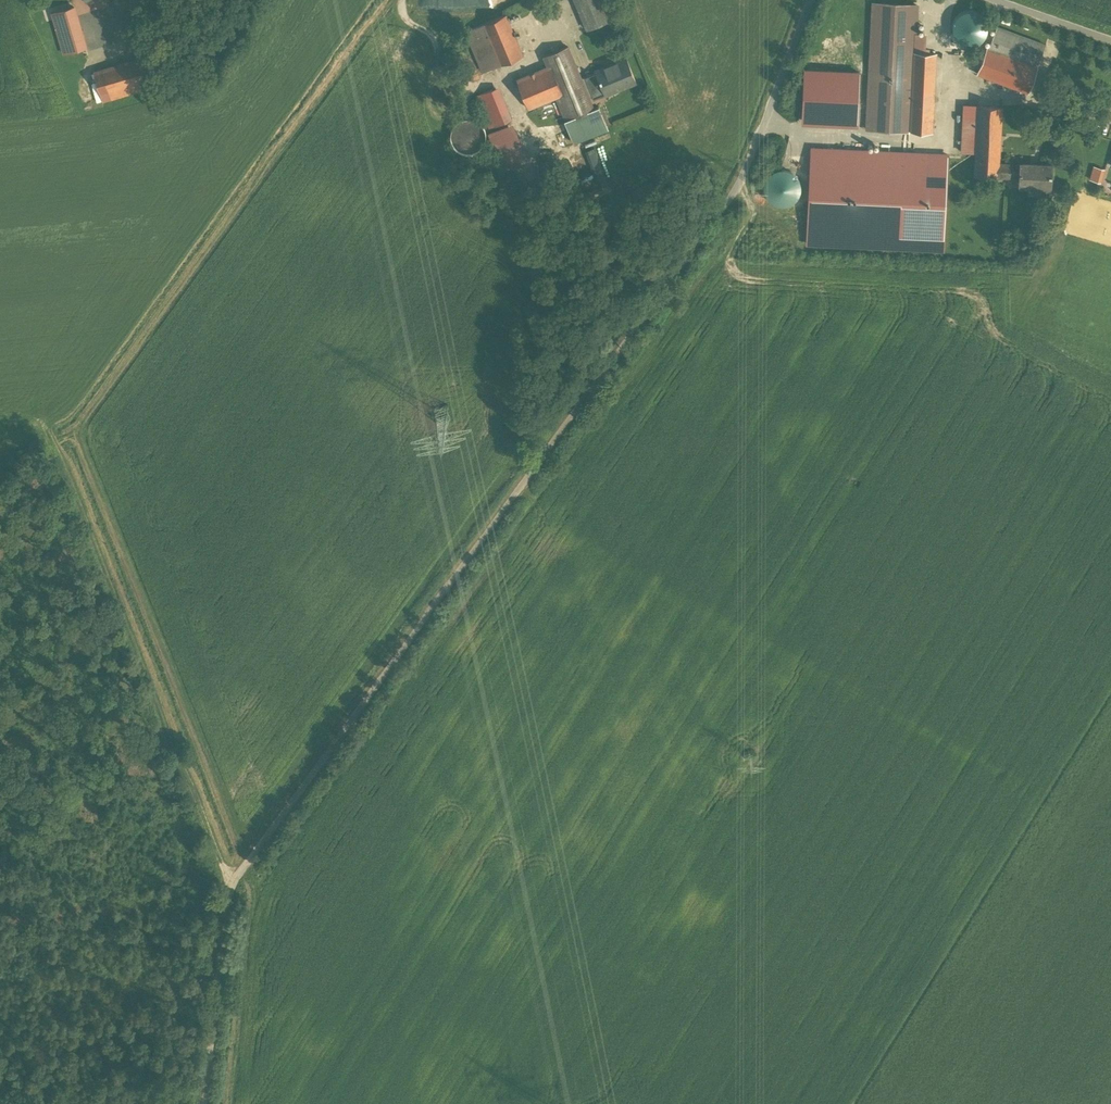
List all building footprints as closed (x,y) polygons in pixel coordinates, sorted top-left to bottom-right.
[(588,26),(614,15),(608,0),(577,0),(588,26)] [(916,6),(868,4),(863,130),(930,133),(933,56),(922,55),(923,36),(915,35),(916,6)] [(73,8),(49,15),(60,55),(84,49),(73,8)] [(476,21),(467,25),(482,64),(522,48),(507,9),(476,21)] [(980,15),(975,13),(969,12),(963,13),(959,17),(955,22),(953,27),(954,33),(956,38),(960,43),(966,45),(972,46),(977,45),(982,41),(986,36),(987,31),(987,25),(984,20),(980,15)] [(1045,50),(993,29),(975,75),(1027,96),(1045,50)] [(548,62),(517,74),(531,106),(557,96),(577,139),(610,124),(600,100),(596,102),(594,95),(605,89),(597,69),(586,74),(571,40),(544,52),(548,62)] [(644,79),(631,48),(594,63),(597,69),(605,89),(607,94),(644,79)] [(140,56),(88,69),(97,103),(149,89),(140,56)] [(498,80),(475,90),(489,121),(512,112),(498,80)] [(1005,107),(949,104),(947,147),(976,148),(974,179),(1020,181),(1021,165),(1002,164),(1005,107)] [(451,119),(447,149),(475,153),(479,122),(451,119)] [(485,132),(500,170),(524,161),(508,123),(485,132)] [(938,149),(880,146),(878,193),(935,196),(938,149)] [(1054,192),(1056,166),(1021,165),(1020,181),(1019,191),(1054,192)] [(1099,182),(1103,169),(1091,165),(1087,179),(1099,182)] [(793,204),(792,170),(762,171),(763,204),(793,204)]
